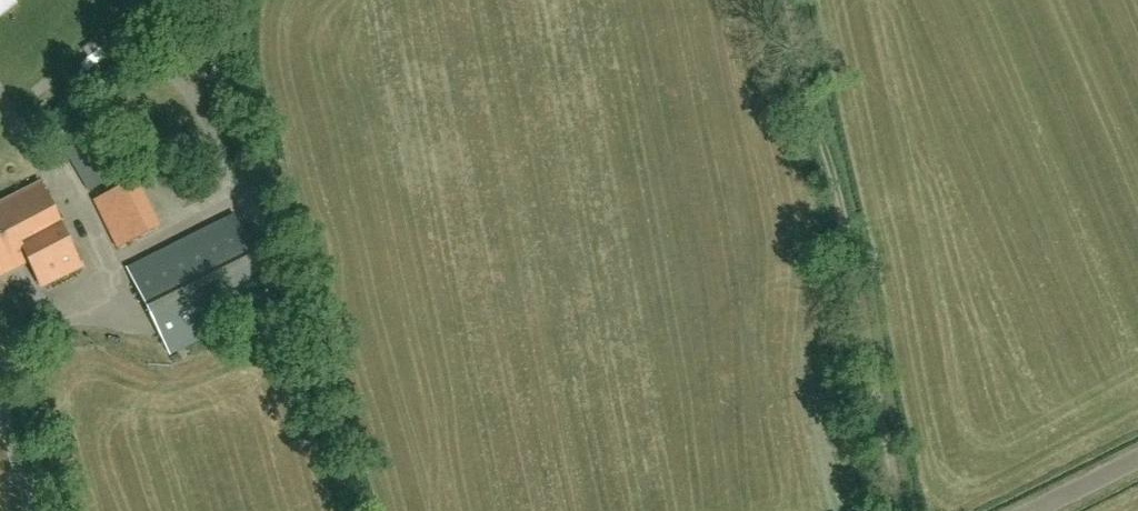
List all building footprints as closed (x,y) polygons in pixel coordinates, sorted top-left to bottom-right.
[(89,192),(123,170),(101,131),(65,151),(89,192)] [(118,249),(160,228),(136,180),(94,201),(118,249)] [(41,183),(7,200),(36,258),(29,261),(42,286),(82,266),(41,183)] [(7,200),(0,204),(0,276),(29,261),(36,258),(7,200)] [(170,354),(278,301),(235,215),(128,269),(170,354)]
